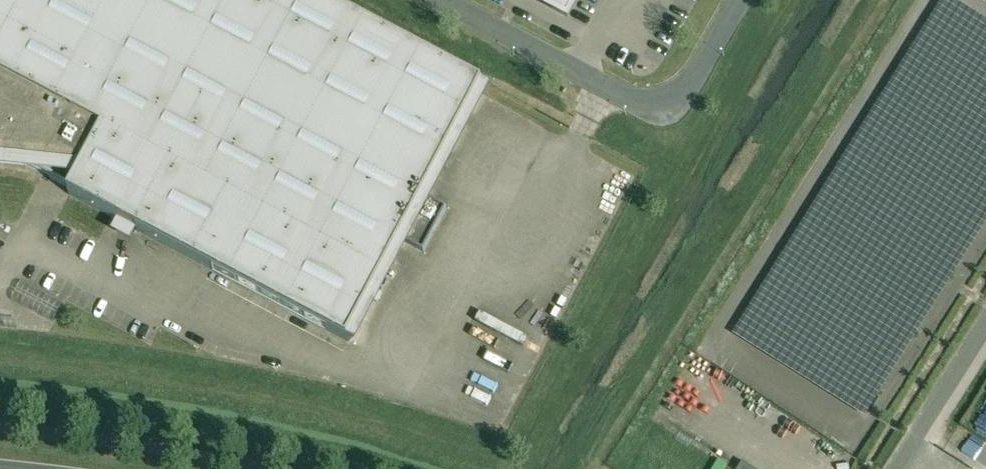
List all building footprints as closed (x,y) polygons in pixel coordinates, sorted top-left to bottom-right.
[(24,164),(72,189),(69,194),(348,341),(401,240),(423,252),(447,208),(425,196),(483,85),(322,0),(0,0),(0,162),(24,164)] [(568,16),(577,0),(537,0),(568,16)] [(960,0),(940,0),(732,331),(864,414),(985,221),(985,17),(960,0)]
